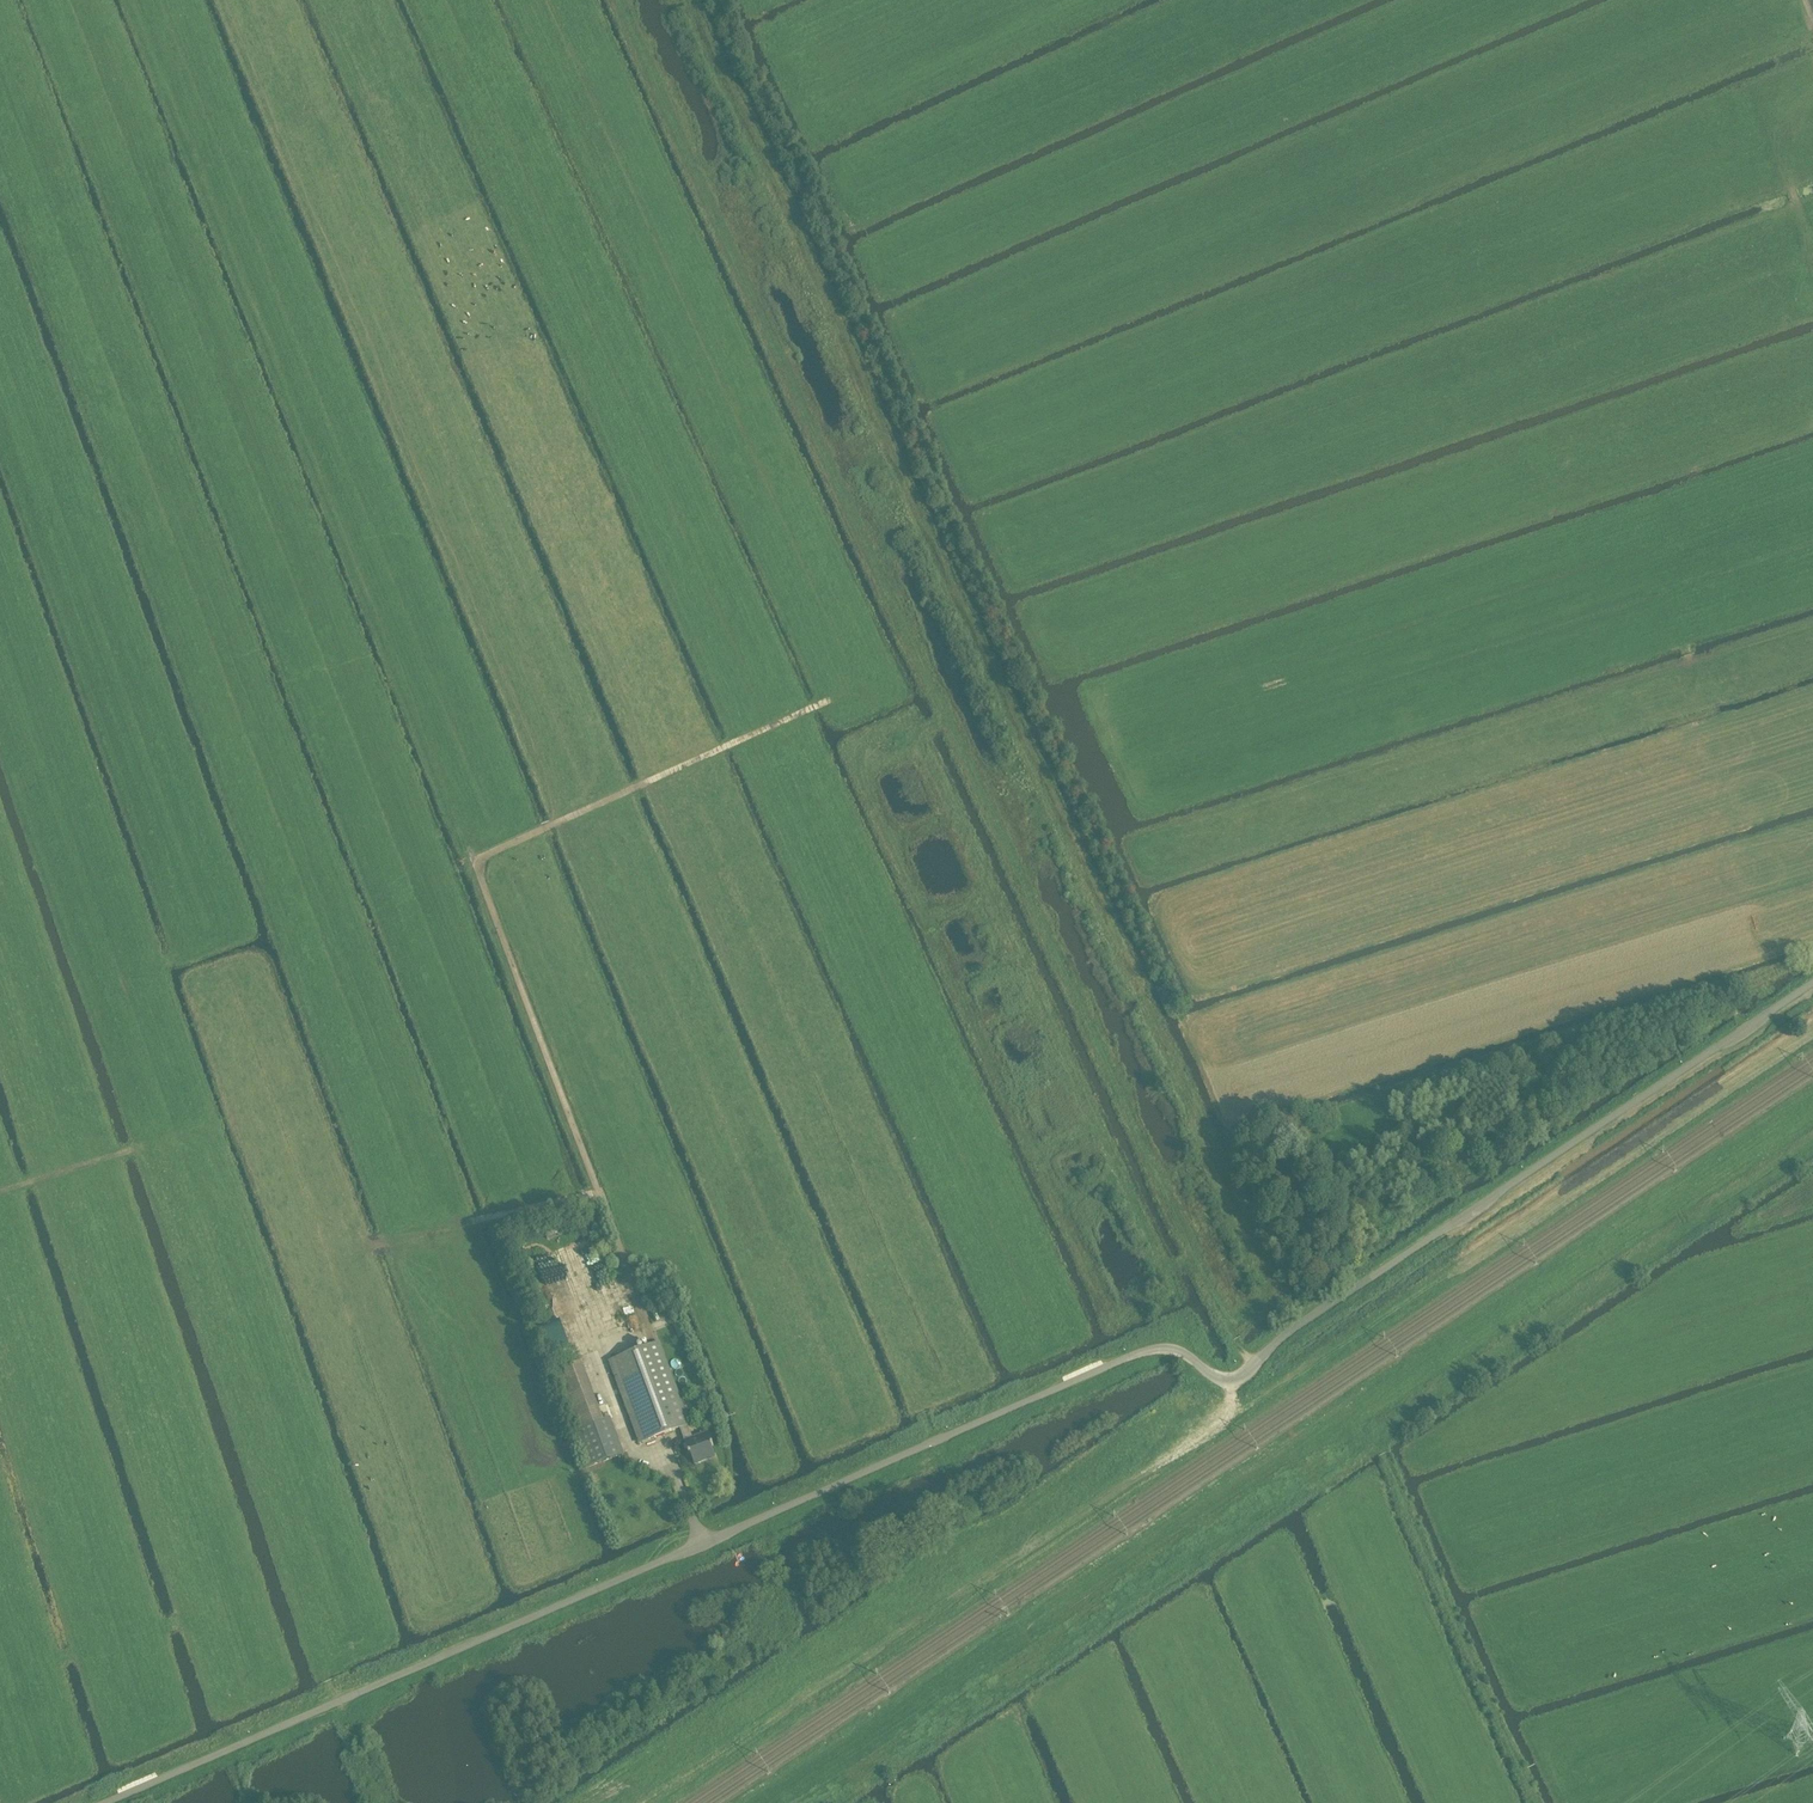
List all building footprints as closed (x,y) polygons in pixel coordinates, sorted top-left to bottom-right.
[(1280,1158),(1274,1144),(1257,1150),(1263,1165),(1280,1158)] [(660,1343),(619,1358),(612,1361),(642,1443),(680,1429),(685,1441),(684,1442),(688,1452),(690,1451),(695,1466),(716,1458),(712,1447),(714,1447),(708,1433),(692,1439),(688,1426),(691,1425),(660,1343)] [(611,1419),(604,1421),(582,1363),(555,1373),(590,1469),(625,1456),(611,1419)]
